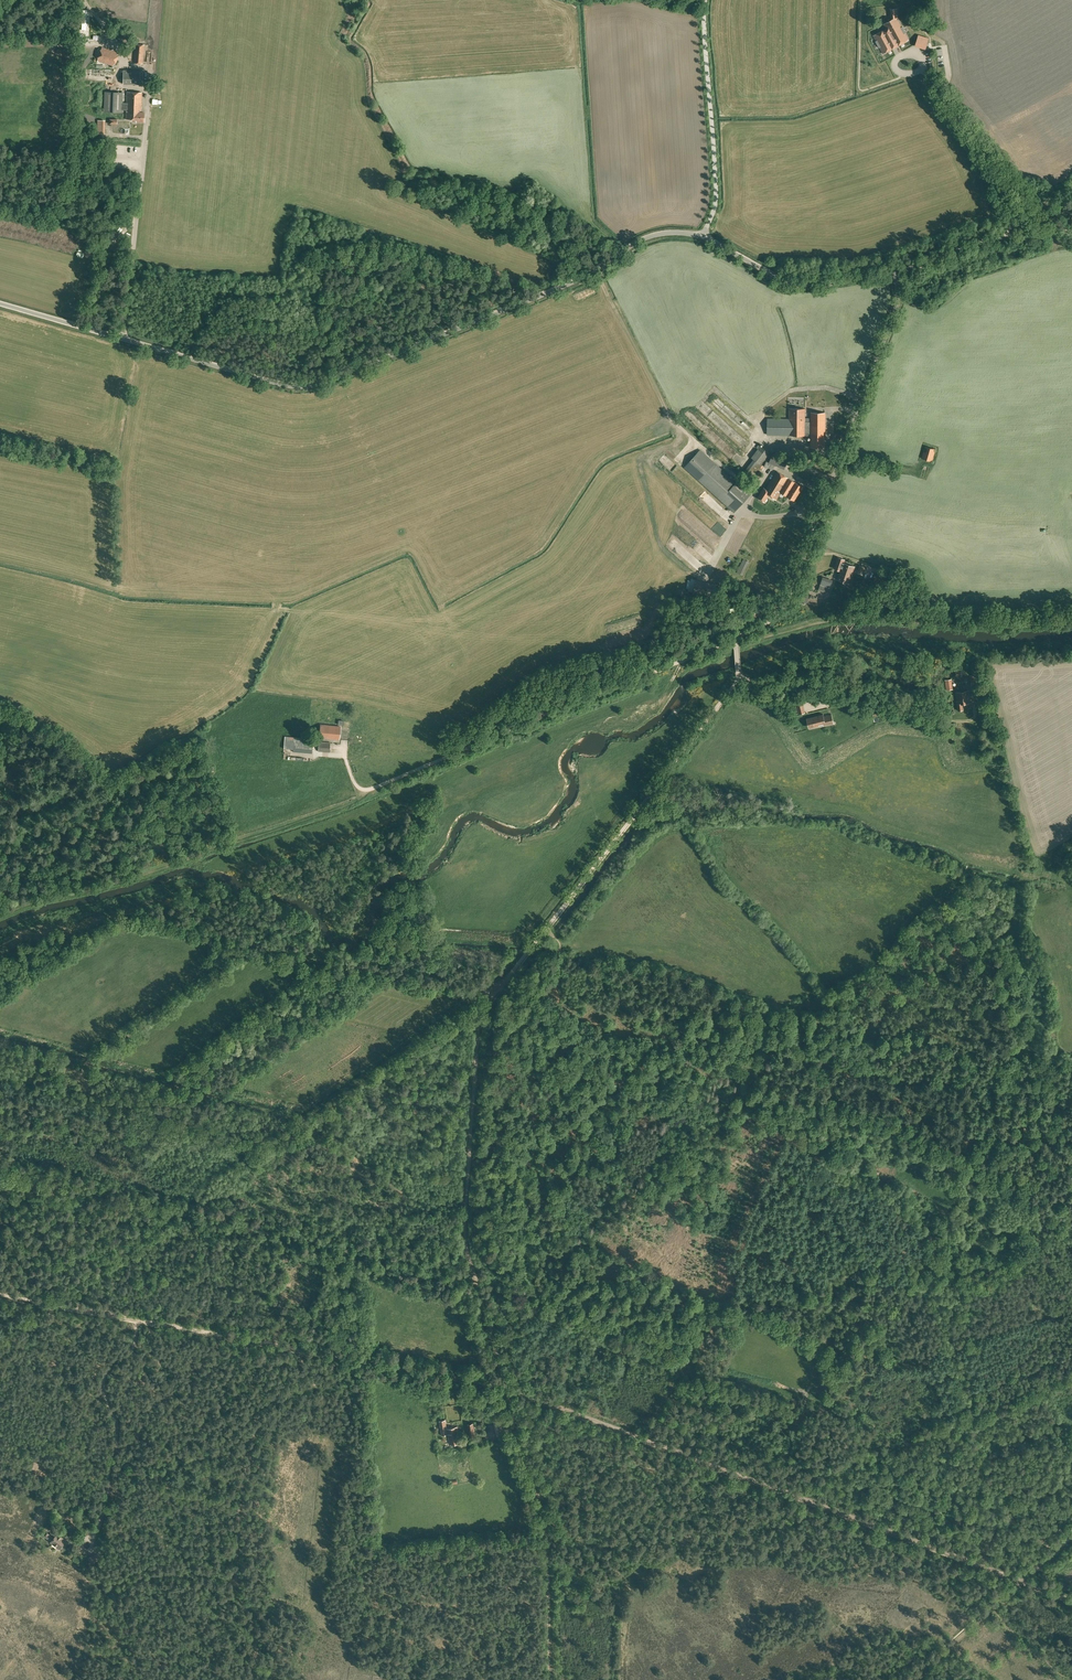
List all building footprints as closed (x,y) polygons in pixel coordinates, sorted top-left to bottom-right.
[(886,29),(873,35),(876,41),(875,41),(879,48),(880,47),(883,54),(908,40),(905,33),(906,33),(902,27),(901,27),(897,20),(897,9),(890,9),(891,20),(886,23),(886,22),(883,24),(886,29)] [(923,37),(921,46),(926,47),(929,38),(923,37)] [(145,45),(135,44),(133,63),(134,63),(143,63),(143,64),(145,45)] [(116,64),(118,56),(117,55),(118,52),(102,47),(101,49),(100,49),(97,57),(98,58),(97,60),(113,66),(114,63),(116,64)] [(143,71),(123,70),(123,83),(143,84),(143,71)] [(144,121),(144,112),(141,112),(142,92),(127,92),(126,103),(122,103),(123,92),(105,92),(104,112),(122,112),(122,110),(126,110),(126,119),(137,119),(137,121),(144,121)] [(825,447),(825,413),(811,412),(810,418),(805,418),(805,408),(789,408),(789,419),(767,418),(767,434),(810,436),(810,447),(825,447)] [(841,437),(832,434),(828,446),(837,449),(841,437)] [(752,479),(762,465),(760,464),(769,453),(758,444),(756,448),(758,449),(751,457),(753,459),(743,472),(752,479)] [(932,461),(936,449),(925,446),(921,458),(932,461)] [(700,450),(684,467),(699,480),(728,507),(732,510),(734,512),(737,508),(750,494),(737,481),(736,482),(715,463),(700,450)] [(788,459),(773,453),(769,462),(766,461),(764,465),(769,467),(770,463),(784,469),(788,459)] [(794,501),(803,487),(777,471),(766,489),(764,487),(757,498),(764,502),(769,495),(776,499),(780,492),(786,496),(794,501)] [(743,575),(749,562),(743,559),(737,572),(743,575)] [(840,571),(852,575),(854,566),(843,563),(840,571)] [(852,575),(840,571),(837,579),(849,583),(852,575)] [(832,581),(823,578),(821,584),(830,587),(832,581)] [(689,590),(714,595),(716,585),(691,579),(689,590)] [(962,704),(970,702),(968,691),(955,692),(958,710),(963,710),(962,704)] [(811,719),(808,720),(809,727),(819,725),(818,723),(824,722),(824,725),(833,723),(831,715),(832,715),(831,714),(823,716),(823,714),(811,717),(811,718),(811,719)] [(339,739),(340,726),(320,724),(319,737),(339,739)] [(299,752),(312,753),(313,743),(300,741),(299,752)] [(331,743),(319,742),(318,751),(330,752),(331,743)] [(501,1417),(492,1418),(495,1436),(505,1434),(501,1417)] [(445,1445),(450,1445),(460,1443),(457,1427),(447,1429),(445,1420),(439,1421),(442,1435),(448,1434),(449,1440),(444,1440),(445,1445)] [(473,1423),(467,1424),(470,1437),(476,1436),(473,1423)] [(59,1548),(64,1541),(62,1539),(62,1538),(57,1534),(53,1538),(47,1533),(45,1536),(51,1541),(59,1548)] [(101,1559),(98,1553),(88,1557),(91,1564),(101,1559)]
